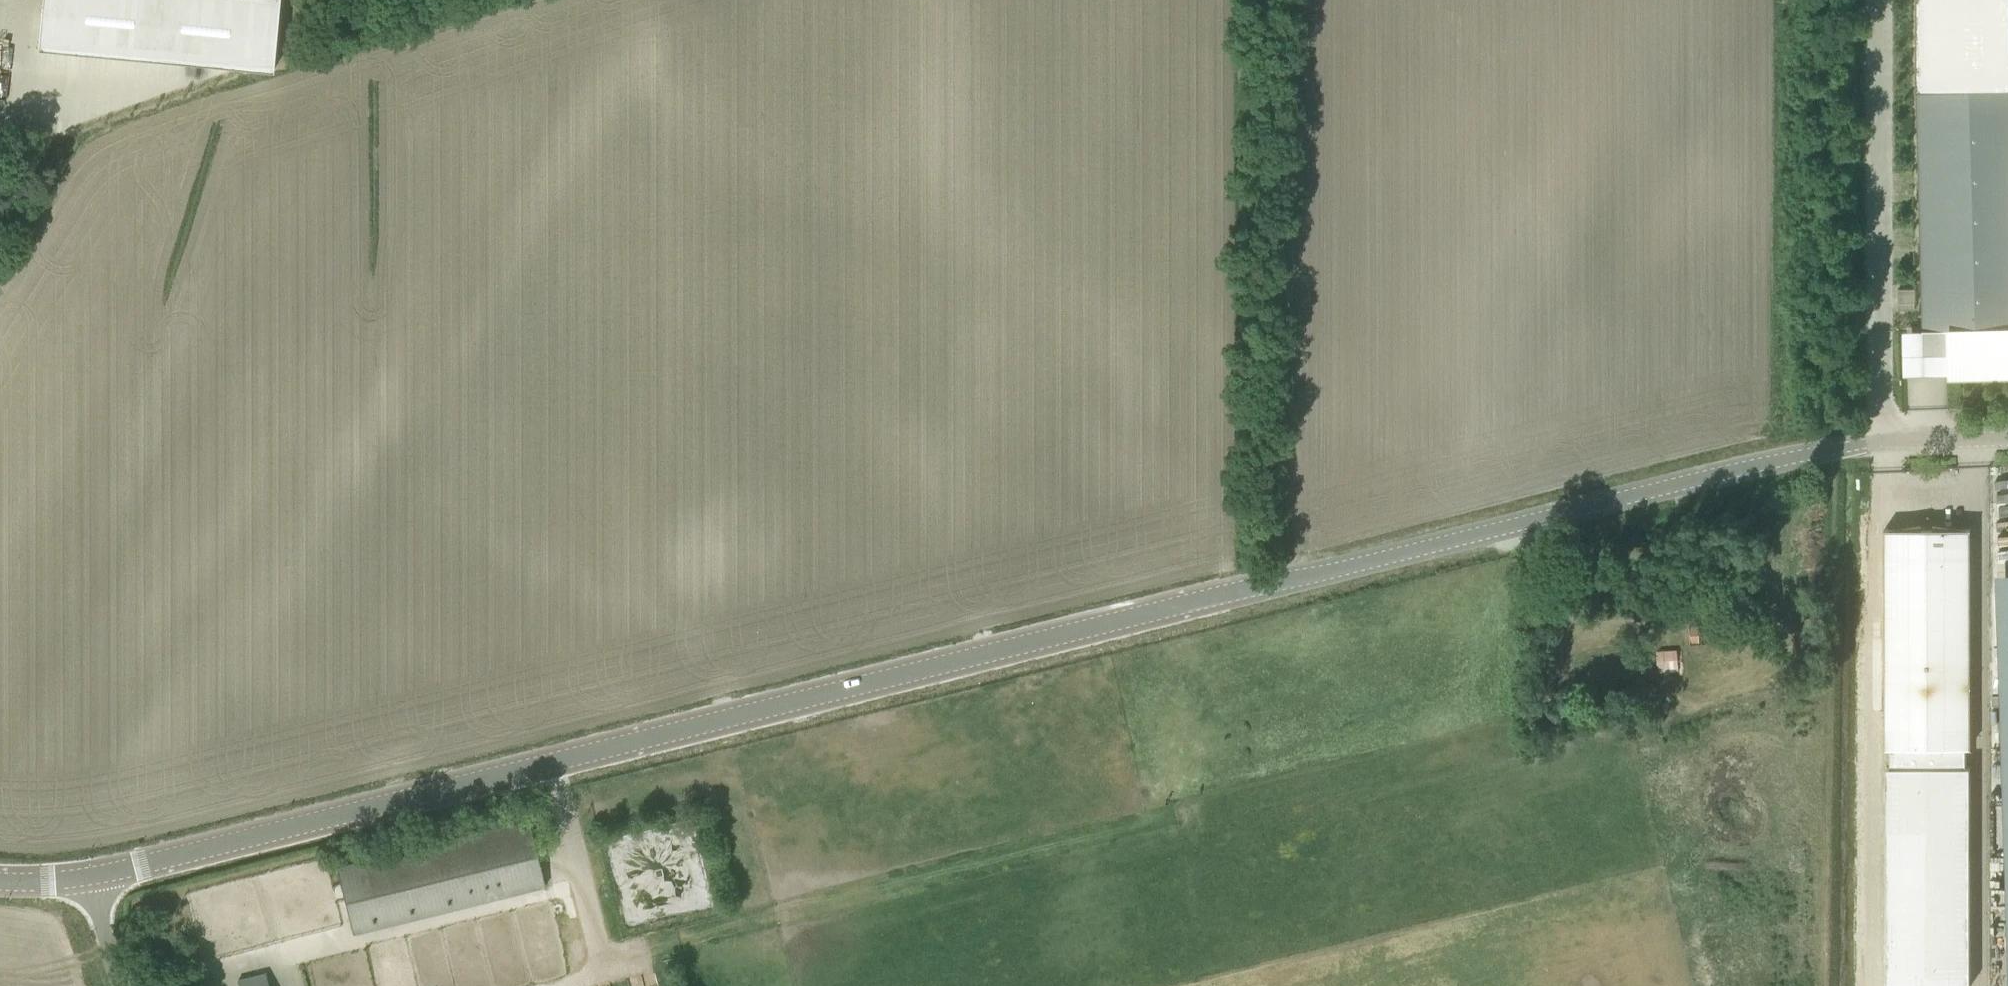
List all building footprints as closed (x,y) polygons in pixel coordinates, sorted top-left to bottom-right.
[(38,47),(273,69),(279,0),(42,0),(38,47)] [(1917,90),(1923,330),(1950,329),(1950,378),(2007,376),(2007,0),(1916,0),(1917,90)] [(1890,748),(1890,757),(1966,758),(1965,748),(1970,748),(1969,530),(1971,530),(1971,529),(1936,529),(1927,520),(1918,529),(1914,529),(1884,529),(1884,530),(1885,530),(1885,748),(1890,748)] [(1990,575),(2007,966),(2007,575),(1990,575)] [(1700,627),(1691,627),(1691,643),(1700,642),(1700,627)] [(1677,648),(1657,649),(1658,670),(1678,670),(1677,648)] [(1890,757),(1890,767),(1886,767),(1886,985),(1970,985),(1970,767),(1966,767),(1966,758),(1890,757)] [(529,821),(337,868),(353,933),(545,886),(529,821)] [(266,974),(237,981),(239,985),(269,985),(266,974)]
